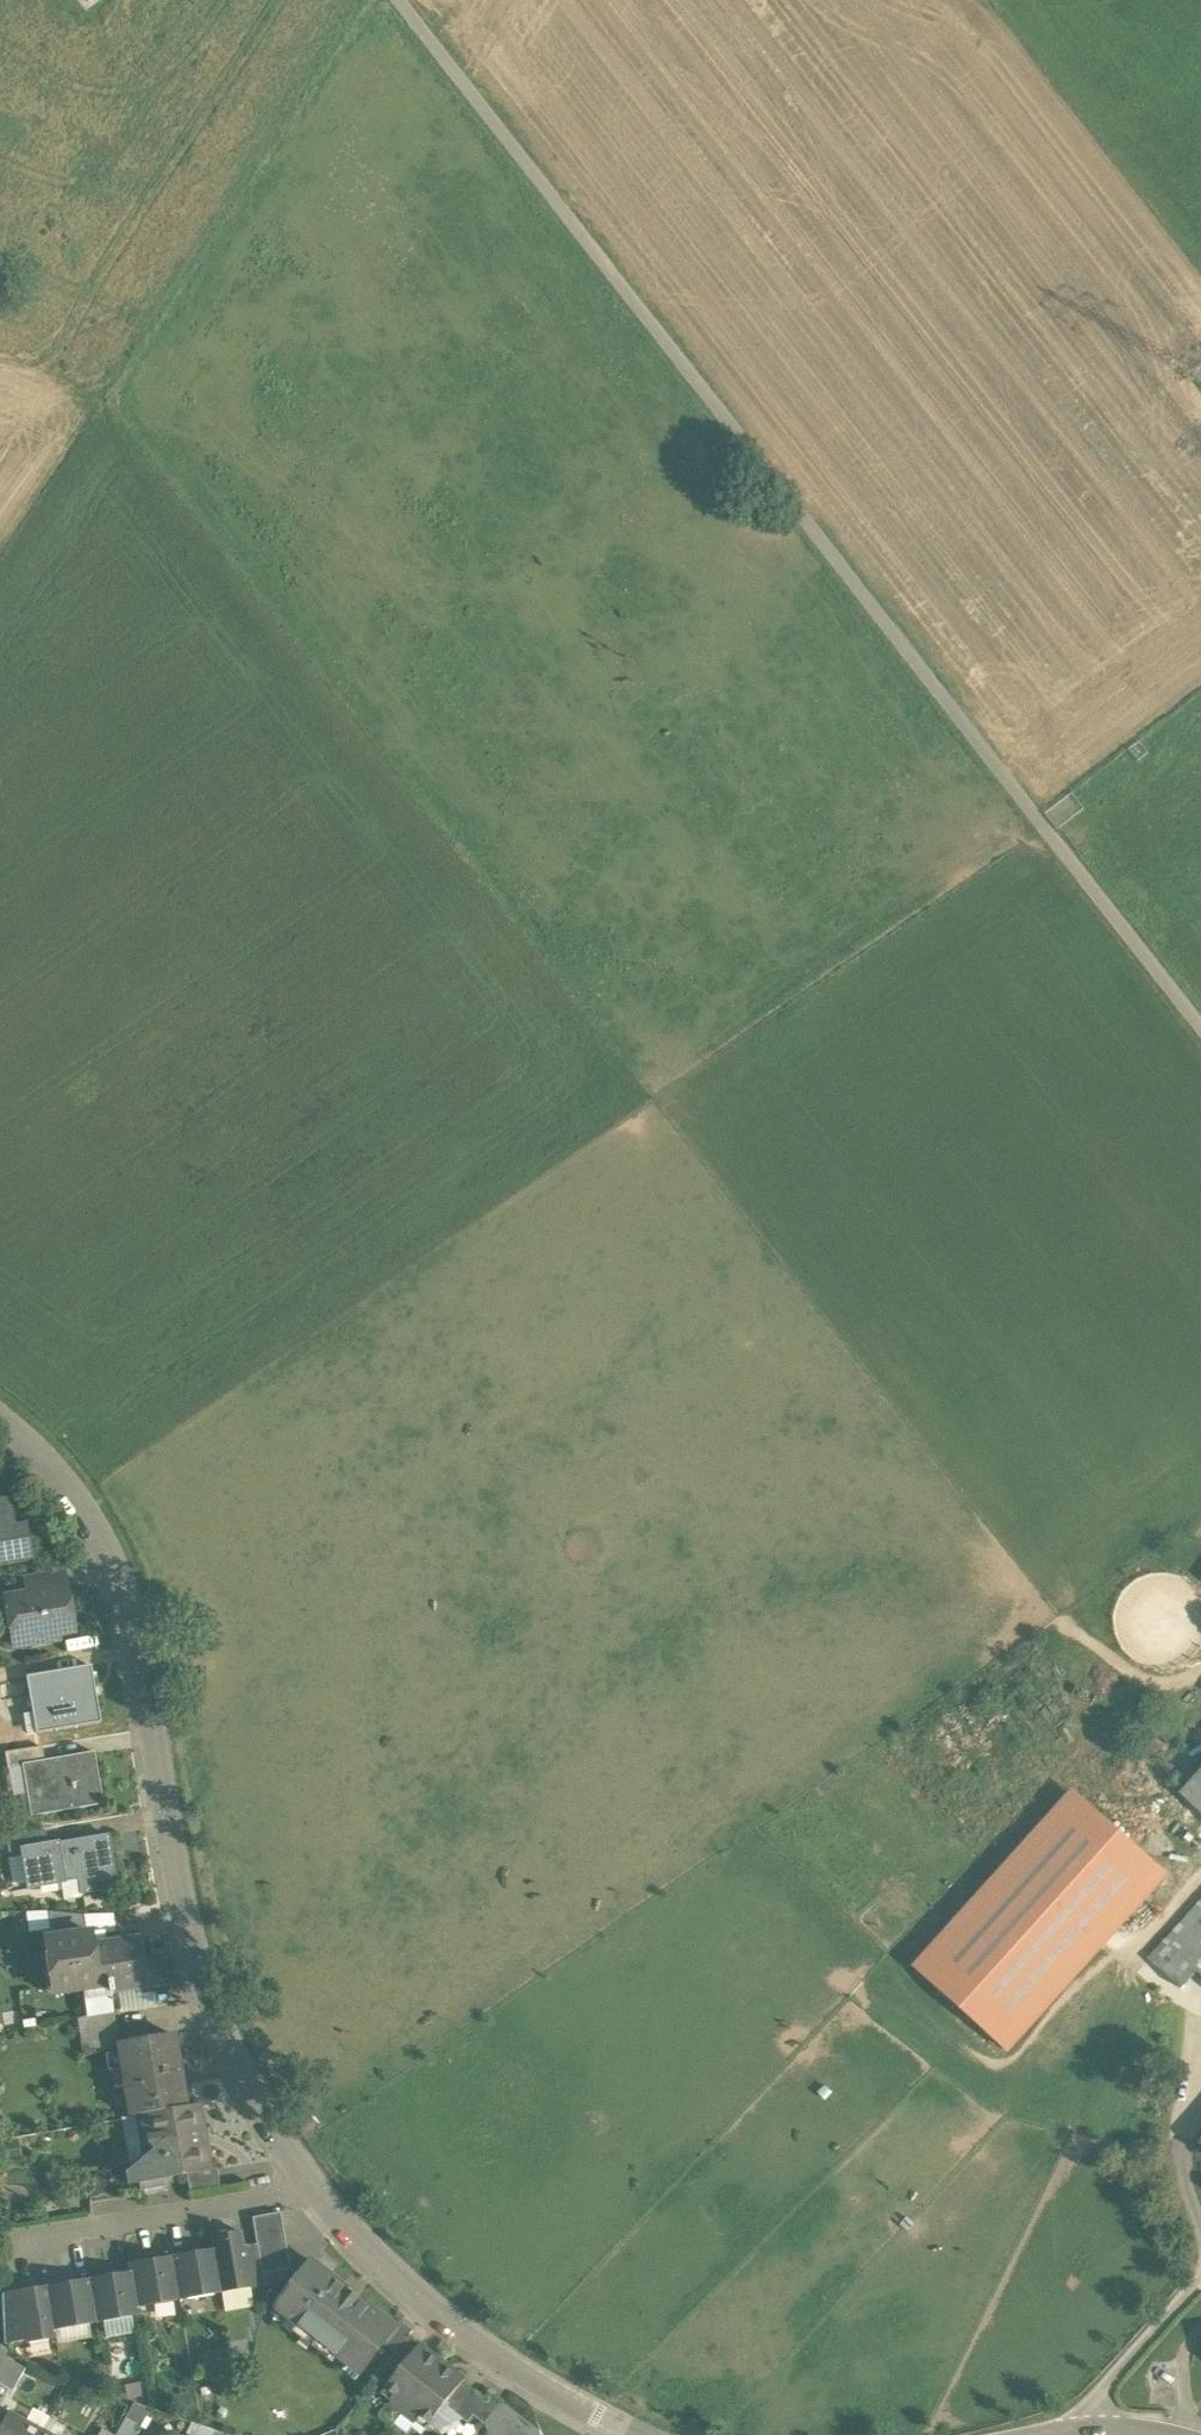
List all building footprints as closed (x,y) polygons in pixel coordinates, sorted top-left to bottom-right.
[(0,1496),(0,1565),(34,1559),(30,1536),(18,1538),(15,1520),(9,1495),(0,1496)] [(62,1569),(25,1575),(28,1595),(65,1588),(62,1569)] [(28,1595),(13,1597),(7,1605),(9,1620),(17,1625),(27,1623),(30,1643),(57,1638),(56,1633),(72,1631),(65,1588),(28,1595)] [(81,1664),(27,1674),(31,1698),(37,1697),(43,1731),(99,1721),(94,1694),(86,1695),(81,1664)] [(43,1746),(5,1753),(8,1768),(22,1765),(22,1763),(45,1759),(43,1746)] [(45,1759),(22,1763),(22,1765),(27,1793),(34,1792),(38,1814),(101,1803),(91,1751),(45,1759)] [(1182,1793),(1200,1810),(1200,1771),(1182,1793)] [(1059,1795),(914,1969),(1012,2051),(1158,1878),(1059,1795)] [(42,1829),(6,1834),(9,1851),(19,1850),(18,1847),(44,1843),(42,1829)] [(106,1835),(59,1844),(58,1841),(44,1843),(18,1847),(19,1850),(26,1889),(64,1882),(64,1880),(79,1877),(82,1893),(116,1887),(106,1835)] [(1150,1959),(1182,1989),(1198,1971),(1190,1964),(1200,1952),(1200,1902),(1150,1959)] [(83,1914),(48,1911),(52,1938),(86,1933),(83,1914)] [(135,1941),(88,1947),(86,1933),(52,1938),(49,1938),(51,1953),(46,1954),(50,1986),(81,1981),(105,1978),(106,1988),(109,1987),(109,1990),(141,1986),(138,1963),(135,1941)] [(1190,1964),(1198,1971),(1200,1974),(1200,1952),(1190,1964)] [(158,1960),(138,1963),(141,1986),(161,1983),(158,1960)] [(106,1988),(105,1978),(81,1981),(86,2018),(106,2015),(112,2014),(109,1990),(109,1987),(106,1988)] [(86,2018),(77,2019),(82,2049),(111,2044),(106,2015),(86,2018)] [(171,2032),(117,2041),(130,2116),(184,2107),(171,2032)] [(134,2169),(137,2190),(137,2191),(165,2187),(169,2182),(169,2178),(186,2175),(208,2171),(208,2169),(196,2105),(184,2107),(130,2116),(121,2118),(128,2162),(134,2169)] [(134,2169),(128,2162),(84,2170),(90,2198),(137,2190),(134,2169)] [(208,2171),(186,2175),(189,2191),(219,2186),(216,2168),(208,2169),(208,2171)] [(280,2214),(252,2219),(256,2245),(261,2273),(289,2269),(280,2214)] [(240,2231),(211,2236),(213,2249),(214,2249),(221,2292),(263,2285),(261,2273),(256,2245),(242,2247),(240,2231)] [(213,2249),(186,2254),(186,2249),(171,2252),(179,2300),(221,2292),(214,2249),(213,2249)] [(157,2259),(128,2264),(130,2272),(131,2272),(137,2307),(138,2307),(179,2300),(171,2252),(156,2254),(157,2259)] [(397,2328),(314,2262),(277,2308),(301,2326),(295,2333),(333,2363),(338,2356),(362,2375),(385,2346),(398,2329),(397,2328)] [(130,2272),(103,2277),(102,2272),(88,2275),(96,2323),(139,2315),(138,2307),(137,2307),(131,2272),(130,2272)] [(88,2275),(73,2277),(74,2282),(45,2287),(53,2330),(54,2330),(96,2323),(88,2275)] [(45,2287),(1,2294),(3,2333),(24,2329),(25,2341),(26,2343),(55,2338),(54,2330),(53,2330),(45,2287)] [(402,2322),(397,2328),(398,2329),(385,2346),(395,2354),(409,2337),(413,2331),(402,2322)] [(24,2329),(3,2333),(4,2344),(25,2341),(24,2329)] [(395,2354),(391,2359),(402,2368),(420,2345),(409,2337),(395,2354)] [(7,2359),(5,2358),(9,2350),(0,2345),(0,2371),(7,2359)] [(402,2368),(386,2388),(396,2396),(391,2402),(404,2412),(442,2363),(420,2345),(402,2368)] [(0,2371),(0,2385),(12,2392),(24,2368),(7,2359),(0,2371)] [(465,2381),(442,2363),(404,2412),(417,2422),(421,2416),(431,2424),(446,2405),(463,2382),(465,2381)] [(474,2391),(463,2382),(446,2405),(457,2414),(474,2391)] [(486,2400),(474,2391),(457,2414),(462,2418),(468,2423),(474,2415),(486,2400)] [(486,2400),(474,2415),(485,2424),(502,2402),(491,2393),(486,2400)] [(502,2402),(485,2424),(489,2434),(541,2434),(540,2431),(502,2402)] [(457,2414),(446,2405),(431,2424),(438,2429),(462,2418),(457,2414)] [(7,2411),(0,2425),(0,2434),(39,2434),(24,2426),(26,2422),(7,2411)]
